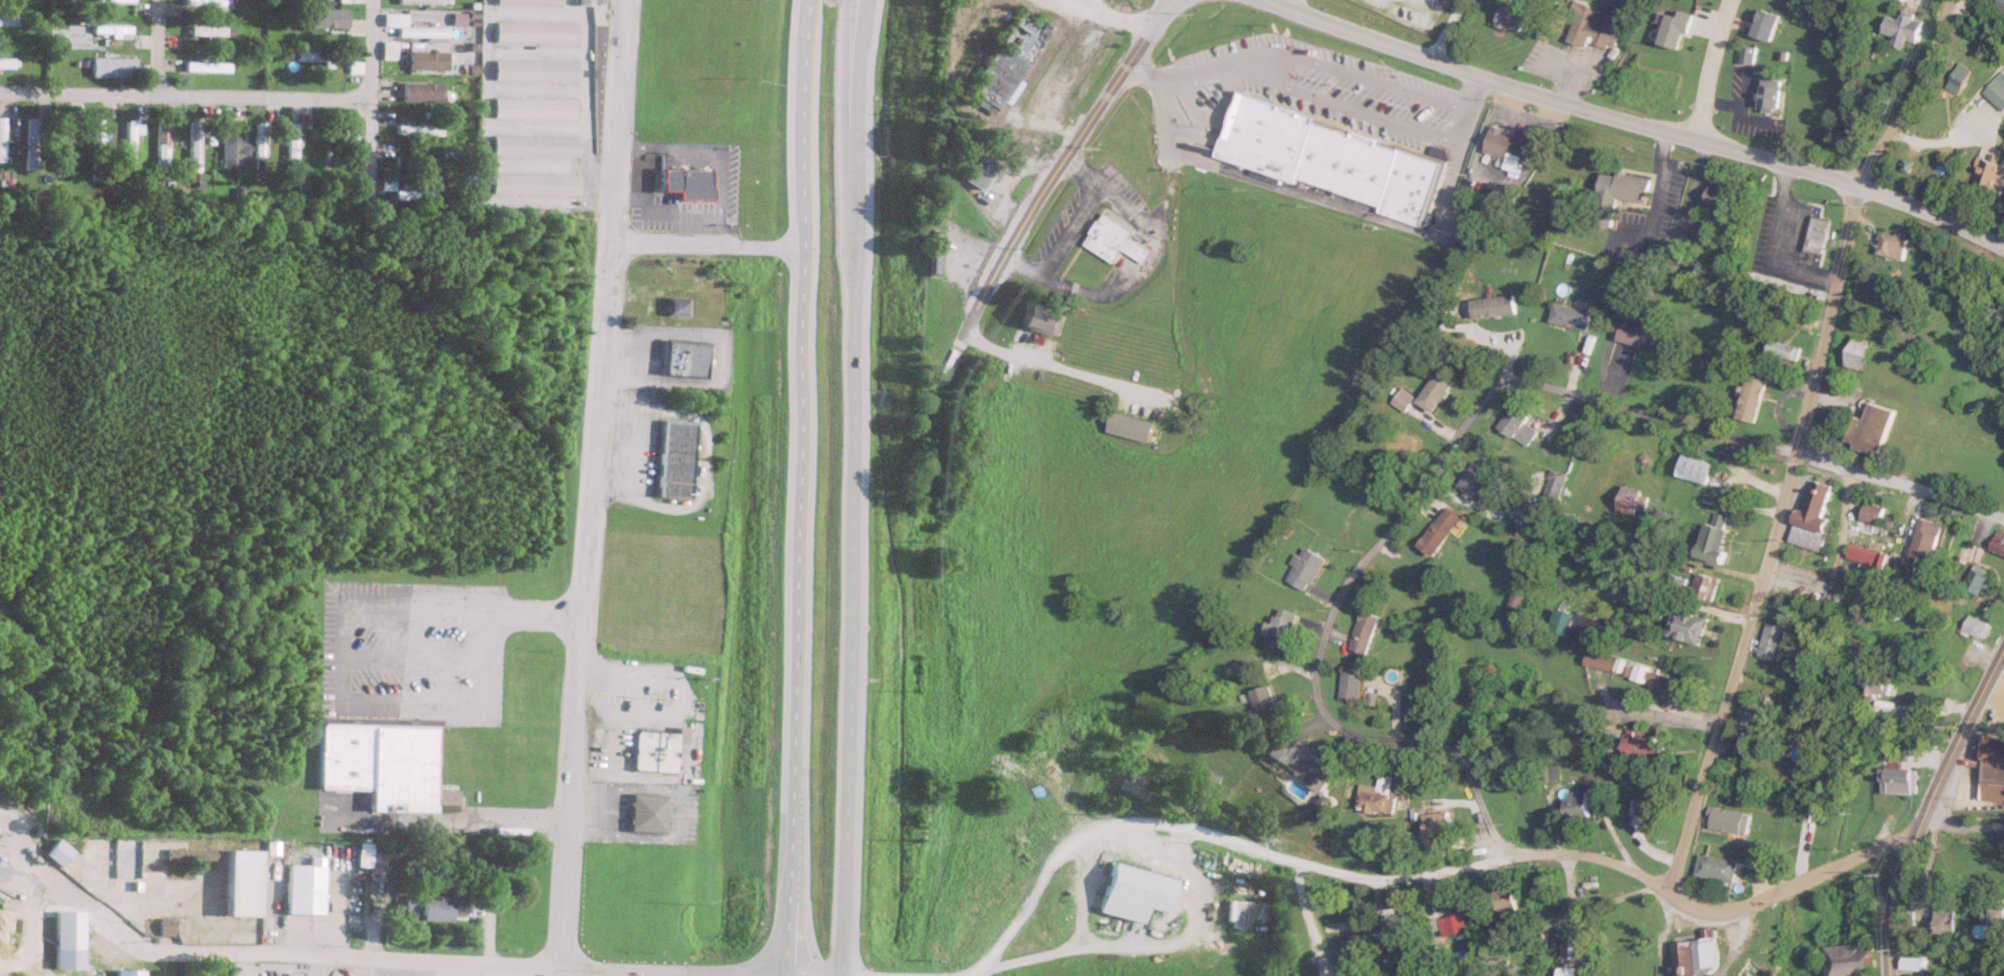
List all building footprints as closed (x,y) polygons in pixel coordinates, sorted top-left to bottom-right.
[(2003,12),(2003,0),(1999,0),(1995,6),(2003,12)] [(1495,23),(1519,33),(1528,13),(1504,3),(1495,23)] [(1565,38),(1612,52),(1618,33),(1610,30),(1615,14),(1576,3),(1565,38)] [(344,28),(344,9),(307,9),(307,28),(344,28)] [(1017,9),(961,96),(992,116),(1048,29),(1017,9)] [(1776,15),(1758,9),(1750,36),(1768,41),(1776,15)] [(1885,16),(1882,34),(1894,36),(1892,45),(1903,47),(1904,40),(1916,42),(1921,16),(1900,13),(1899,19),(1885,16)] [(394,37),(445,37),(445,27),(403,27),(404,14),(381,14),(380,27),(394,27),(394,37)] [(16,26),(16,15),(0,15),(0,26),(16,26)] [(578,43),(578,23),(493,23),(493,43),(578,43)] [(128,25),(90,25),(90,37),(128,37),(128,25)] [(226,38),(226,26),(186,27),(186,35),(204,35),(204,39),(226,38)] [(1739,63),(1752,65),(1755,48),(1742,46),(1739,63)] [(293,62),(344,62),(344,52),(293,52),(293,62)] [(445,69),(445,52),(405,52),(405,69),(445,69)] [(10,68),(10,58),(0,58),(0,68),(10,68)] [(132,77),(132,58),(89,58),(89,77),(132,77)] [(492,80),(577,81),(577,61),(492,60),(492,80)] [(226,72),(226,63),(182,63),(182,72),(226,72)] [(359,63),(347,63),(347,73),(359,73),(359,63)] [(1945,85),(1958,93),(1971,71),(1959,63),(1945,85)] [(2003,111),(2003,72),(2002,71),(1983,92),(2003,111)] [(438,102),(438,83),(400,83),(400,102),(438,102)] [(1778,86),(1760,86),(1760,113),(1777,113),(1778,86)] [(1317,115),(1239,92),(1219,160),(1425,221),(1443,161),(1315,124),(1317,115)] [(576,98),(491,98),(491,118),(576,118),(576,98)] [(99,119),(90,119),(90,168),(99,168),(99,119)] [(34,120),(24,120),(24,161),(34,161),(34,120)] [(155,171),(164,171),(164,121),(155,121),(155,171)] [(186,121),(186,169),(197,169),(197,121),(186,121)] [(123,165),(134,165),(134,122),(123,122),(123,165)] [(253,124),(253,158),(262,158),(262,124),(253,124)] [(285,124),(285,166),(294,167),(294,124),(285,124)] [(438,135),(438,126),(393,126),(393,135),(438,135)] [(1522,163),(1530,139),(1492,126),(1483,151),(1522,163)] [(74,137),(56,136),(55,172),(73,172),(74,137)] [(220,168),(238,168),(238,136),(220,136),(220,168)] [(575,157),(575,137),(490,136),(490,156),(575,157)] [(417,158),(417,154),(407,154),(407,158),(391,158),(391,166),(435,166),(435,158),(417,158)] [(2002,195),(2003,190),(2003,164),(1981,157),(1972,187),(2002,195)] [(711,200),(711,169),(659,169),(659,192),(674,192),(674,200),(711,200)] [(1644,203),(1649,179),(1601,170),(1591,224),(1611,227),(1616,198),(1644,203)] [(392,200),(429,200),(429,191),(409,191),(409,184),(394,183),(394,179),(379,178),(379,190),(392,190),(392,200)] [(1722,214),(1727,186),(1708,183),(1706,195),(1696,193),(1694,208),(1722,214)] [(1084,244),(1113,262),(1132,231),(1104,213),(1084,244)] [(1826,221),(1809,218),(1802,250),(1820,253),(1826,221)] [(1876,255),(1906,259),(1909,237),(1880,232),(1876,255)] [(1665,267),(1675,270),(1681,252),(1670,248),(1665,267)] [(1473,319),(1516,315),(1514,295),(1471,299),(1473,319)] [(664,316),(685,316),(685,300),(664,300),(664,316)] [(1587,331),(1592,313),(1554,303),(1549,321),(1587,331)] [(1064,315),(1023,304),(1017,327),(1058,338),(1064,315)] [(1665,351),(1669,334),(1657,332),(1659,324),(1645,321),(1644,327),(1619,322),(1615,341),(1665,351)] [(1871,340),(1851,336),(1844,366),(1863,371),(1871,340)] [(1764,352),(1794,361),(1798,347),(1768,338),(1764,352)] [(705,375),(706,345),(661,344),(660,373),(705,375)] [(1415,402),(1432,413),(1454,382),(1437,370),(1415,402)] [(1735,418),(1753,423),(1764,378),(1746,374),(1735,418)] [(1390,403),(1404,413),(1415,398),(1401,388),(1390,403)] [(1536,431),(1524,423),(1528,416),(1512,405),(1497,427),(1526,446),(1536,431)] [(1897,413),(1885,458),(1861,451),(1863,445),(1854,442),(1860,420),(1870,422),(1874,407),(1897,413)] [(1149,443),(1155,423),(1113,411),(1108,432),(1149,443)] [(689,498),(692,423),(657,421),(654,497),(689,498)] [(1704,484),(1711,463),(1683,454),(1676,475),(1704,484)] [(1484,485),(1492,473),(1474,461),(1457,486),(1481,502),(1490,489),(1484,485)] [(1557,498),(1562,471),(1549,469),(1544,496),(1557,498)] [(1793,515),(1785,542),(1818,551),(1826,525),(1819,523),(1829,485),(1812,480),(1802,518),(1793,515)] [(1624,518),(1646,504),(1633,484),(1611,498),(1624,518)] [(1860,520),(1882,523),(1884,506),(1862,502),(1860,520)] [(1418,544),(1433,556),(1461,517),(1445,506),(1418,544)] [(1935,561),(1941,523),(1917,519),(1911,557),(1935,561)] [(1721,563),(1728,527),(1703,523),(1696,558),(1721,563)] [(1327,560),(1306,546),(1285,577),(1306,591),(1327,560)] [(1864,552),(1846,551),(1846,559),(1863,560),(1864,552)] [(1962,588),(1982,596),(1990,576),(1971,568),(1962,588)] [(1717,578),(1696,574),(1694,582),(1667,576),(1664,592),(1711,603),(1717,578)] [(1294,640),(1289,638),(1297,613),(1278,607),(1273,624),(1265,622),(1261,635),(1267,637),(1264,646),(1289,653),(1294,640)] [(1666,636),(1699,645),(1707,618),(1674,609),(1666,636)] [(1379,614),(1360,611),(1352,651),(1371,655),(1379,614)] [(1603,647),(1609,623),(1574,614),(1568,638),(1603,647)] [(1960,631),(1981,640),(1988,624),(1967,615),(1960,631)] [(1775,662),(1783,628),(1762,623),(1754,657),(1775,662)] [(1616,656),(1586,651),(1584,665),(1614,670),(1616,656)] [(1340,699),(1361,700),(1363,671),(1343,669),(1340,699)] [(1681,701),(1686,681),(1651,672),(1646,693),(1681,701)] [(1868,695),(1895,695),(1895,674),(1868,674),(1868,695)] [(1276,713),(1268,686),(1242,693),(1250,720),(1276,713)] [(1770,706),(1742,699),(1735,726),(1752,730),(1755,719),(1766,721),(1770,706)] [(431,813),(431,804),(454,805),(454,791),(431,791),(433,722),(317,720),(316,790),(367,791),(367,812),(431,813)] [(1638,736),(1638,729),(1628,729),(1628,756),(1662,756),(1662,736),(1638,736)] [(673,772),(674,733),(633,733),(633,771),(673,772)] [(1983,736),(1977,799),(2003,802),(2003,738),(1983,736)] [(1282,767),(1323,792),(1340,764),(1298,740),(1282,767)] [(1881,793),(1914,793),(1914,769),(1881,769),(1881,793)] [(1359,785),(1357,811),(1392,815),(1396,777),(1379,775),(1378,787),(1359,785)] [(1588,818),(1588,793),(1564,793),(1564,818),(1588,818)] [(627,831),(661,833),(664,798),(629,795),(627,831)] [(1640,797),(1640,814),(1669,814),(1669,797),(1640,797)] [(1751,814),(1710,807),(1706,829),(1747,836),(1751,814)] [(1426,846),(1450,846),(1450,816),(1426,816),(1426,846)] [(139,839),(112,839),(112,881),(139,881),(139,839)] [(57,867),(70,852),(55,840),(43,854),(57,867)] [(223,917),(256,917),(256,851),(223,851),(223,917)] [(1734,883),(1738,862),(1700,855),(1696,876),(1734,883)] [(1096,913),(1140,923),(1143,909),(1164,914),(1172,879),(1107,864),(1096,913)] [(284,915),(319,916),(320,867),(285,866),(284,915)] [(414,922),(447,922),(447,913),(459,913),(459,897),(401,896),(401,915),(415,915),(414,922)] [(1959,939),(1957,907),(1938,908),(1939,940),(1959,939)] [(1999,927),(1999,938),(2003,938),(2003,910),(1990,910),(1990,927),(1999,927)] [(82,971),(82,912),(52,912),(51,971),(82,971)] [(1383,918),(1388,943),(1408,939),(1403,914),(1383,918)] [(1438,918),(1441,937),(1464,933),(1462,914),(1438,918)] [(1715,975),(1721,974),(1715,932),(1674,937),(1679,975),(1715,975)] [(1874,943),(1826,948),(1828,975),(1862,975),(1862,974),(1876,972),(1874,943)] [(1923,956),(1902,956),(1902,970),(1923,970),(1923,956)]
